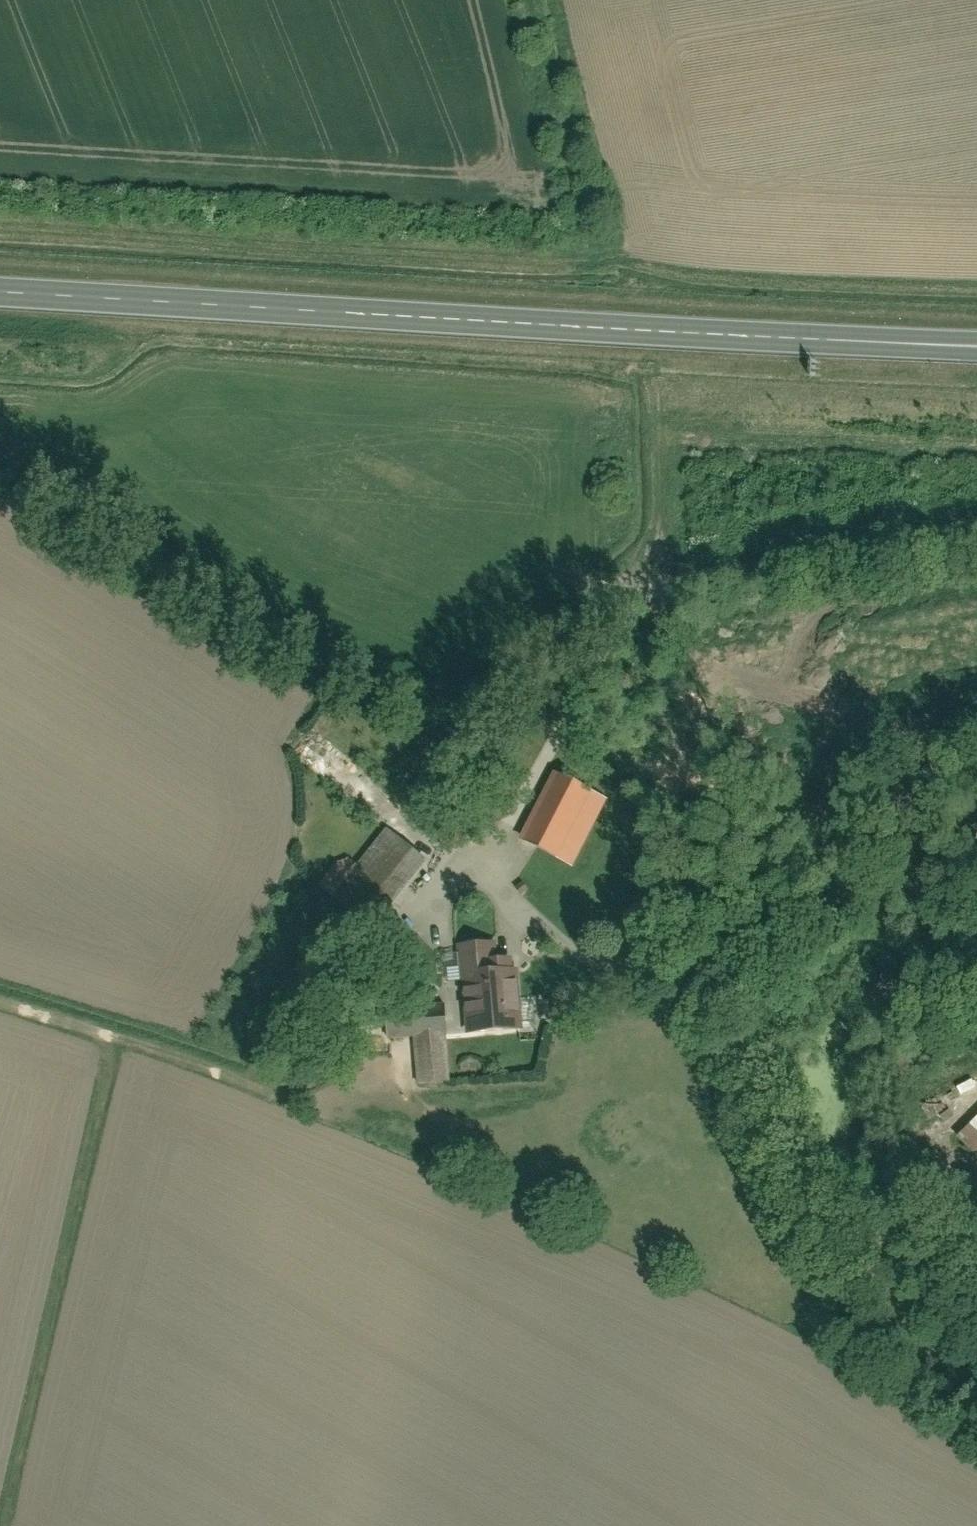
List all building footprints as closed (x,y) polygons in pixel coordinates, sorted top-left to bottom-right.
[(423,859),(384,830),(357,867),(340,855),(319,883),(374,925),(423,859)] [(494,942),(457,945),(463,1033),(521,1029),(516,970),(497,971),(494,942)] [(416,1038),(418,1084),(450,1083),(448,1021),(389,1023),(389,1039),(416,1038)] [(958,1136),(976,1156),(976,1118),(958,1136)]
